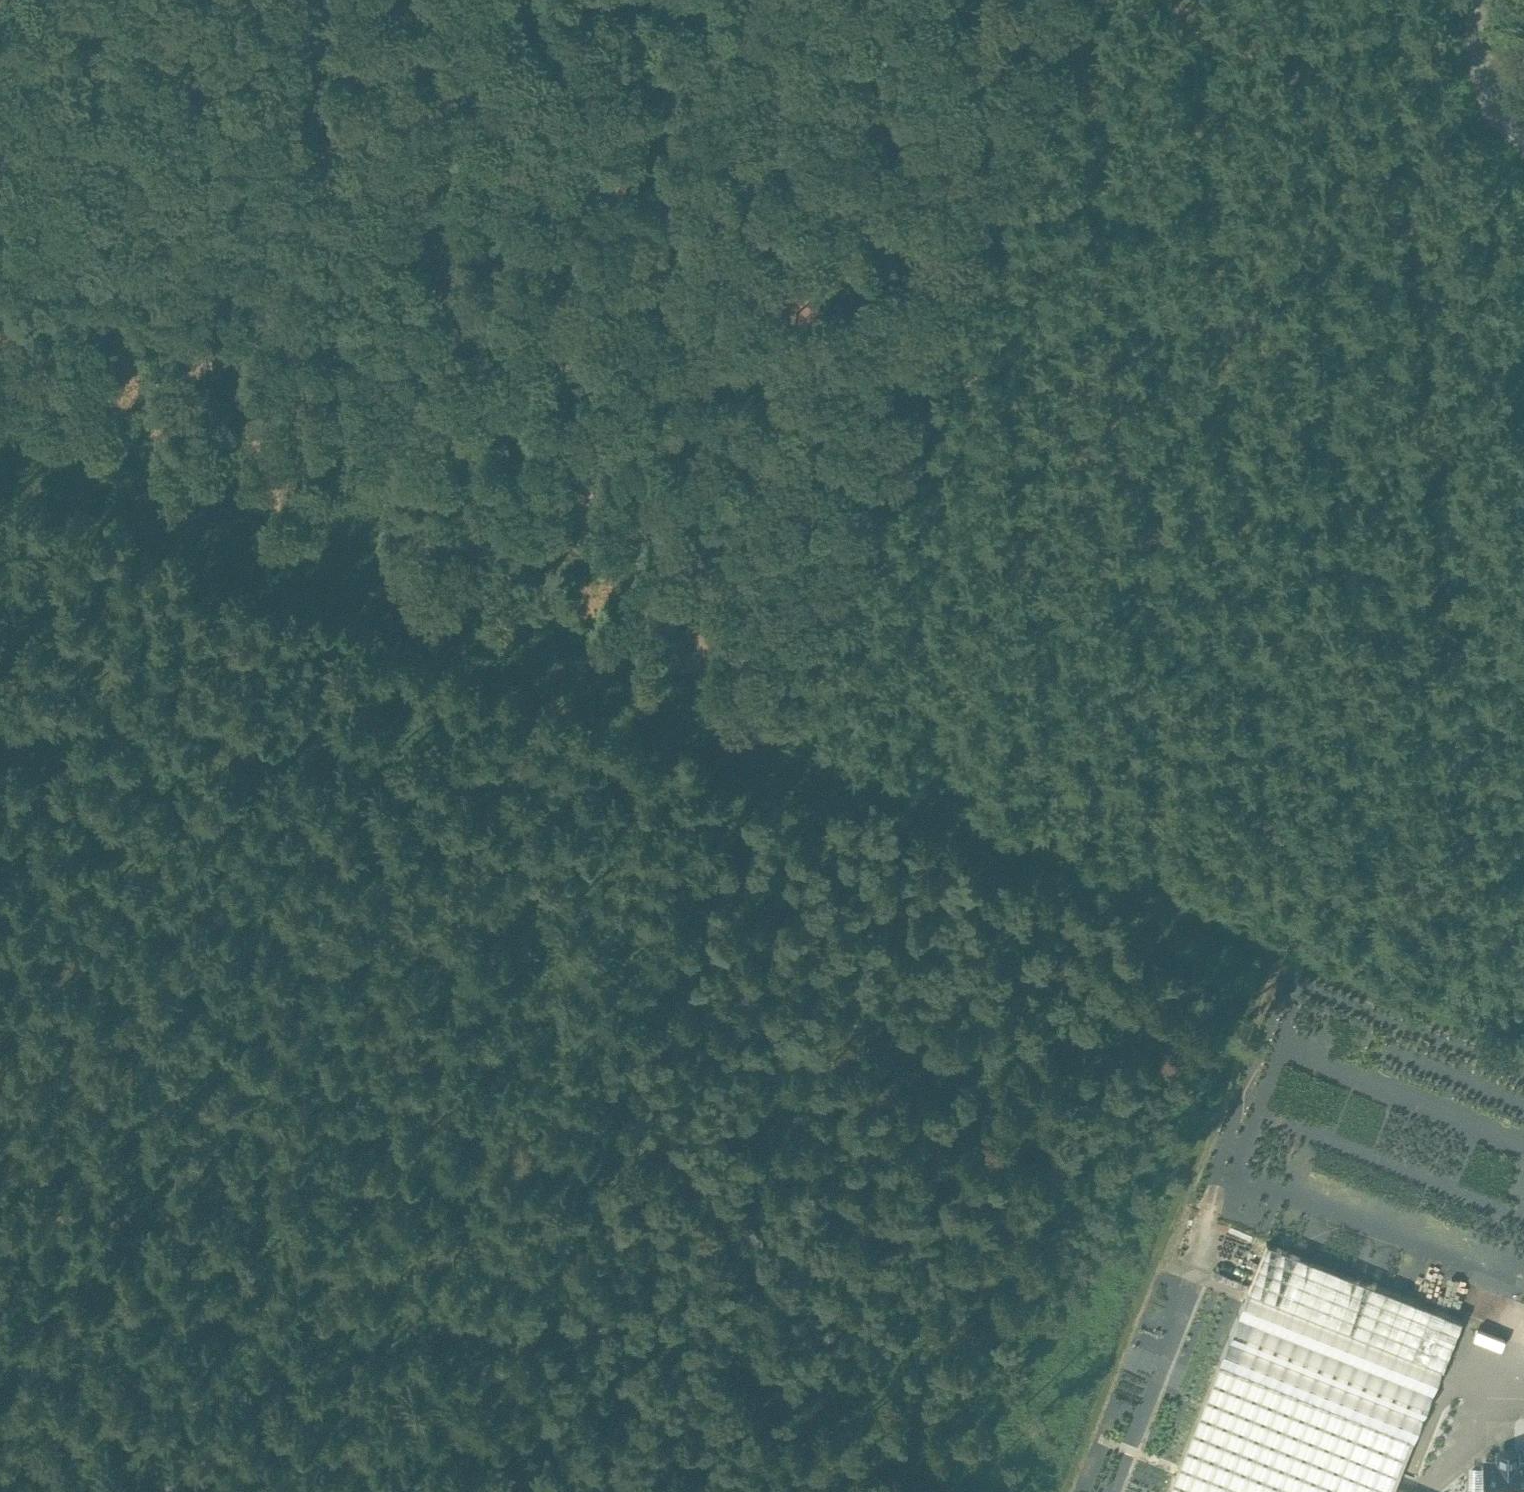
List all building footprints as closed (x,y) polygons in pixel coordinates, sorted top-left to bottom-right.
[(1267,1241),(1167,1491),(1369,1491),(1371,1487),(1384,1491),(1392,1491),(1394,1486),(1461,1318),(1267,1241)] [(1516,1452),(1499,1451),(1498,1461),(1485,1460),(1484,1491),(1523,1491),(1523,1461),(1516,1461),(1516,1452)] [(1469,1468),(1468,1491),(1483,1491),(1484,1468),(1469,1468)]
